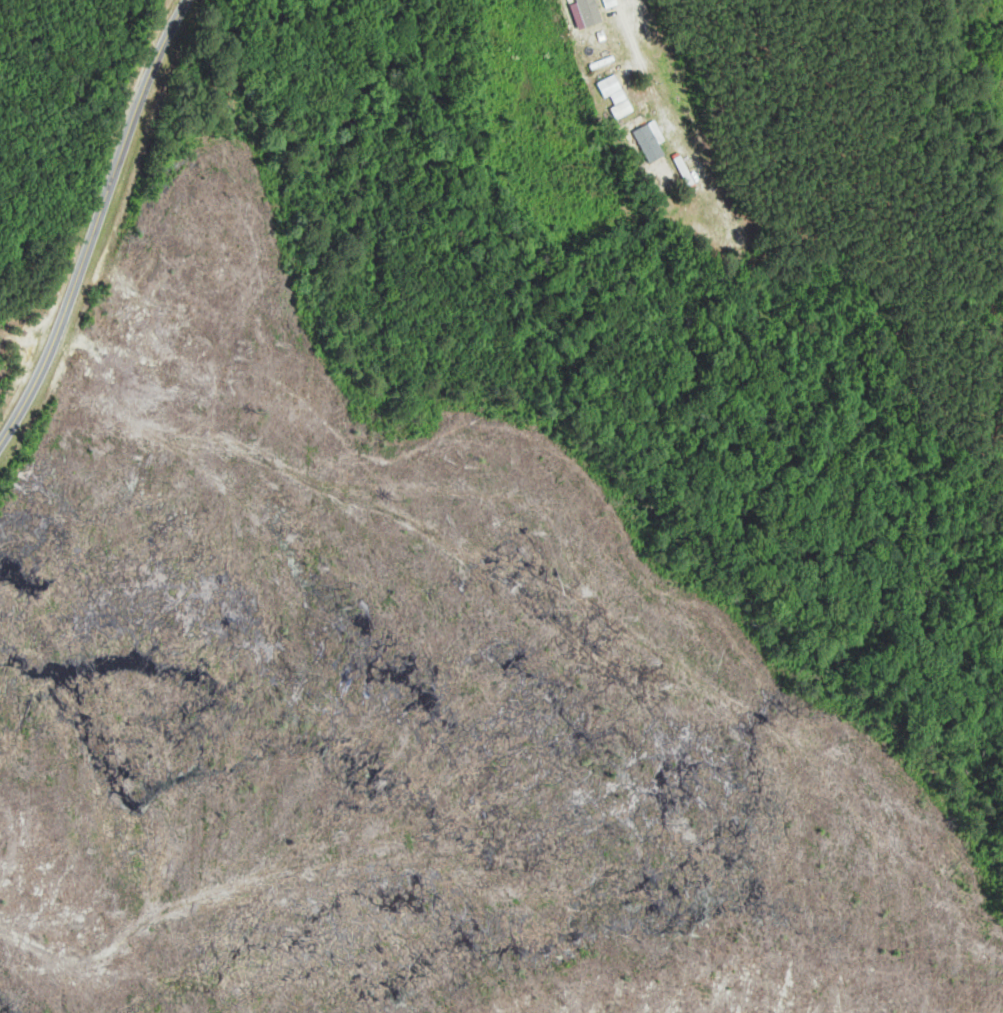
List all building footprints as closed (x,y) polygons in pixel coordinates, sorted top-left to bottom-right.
[(610,109),(616,120),(634,110),(628,99),(610,109)] [(666,154),(649,123),(633,132),(650,163),(666,154)]
